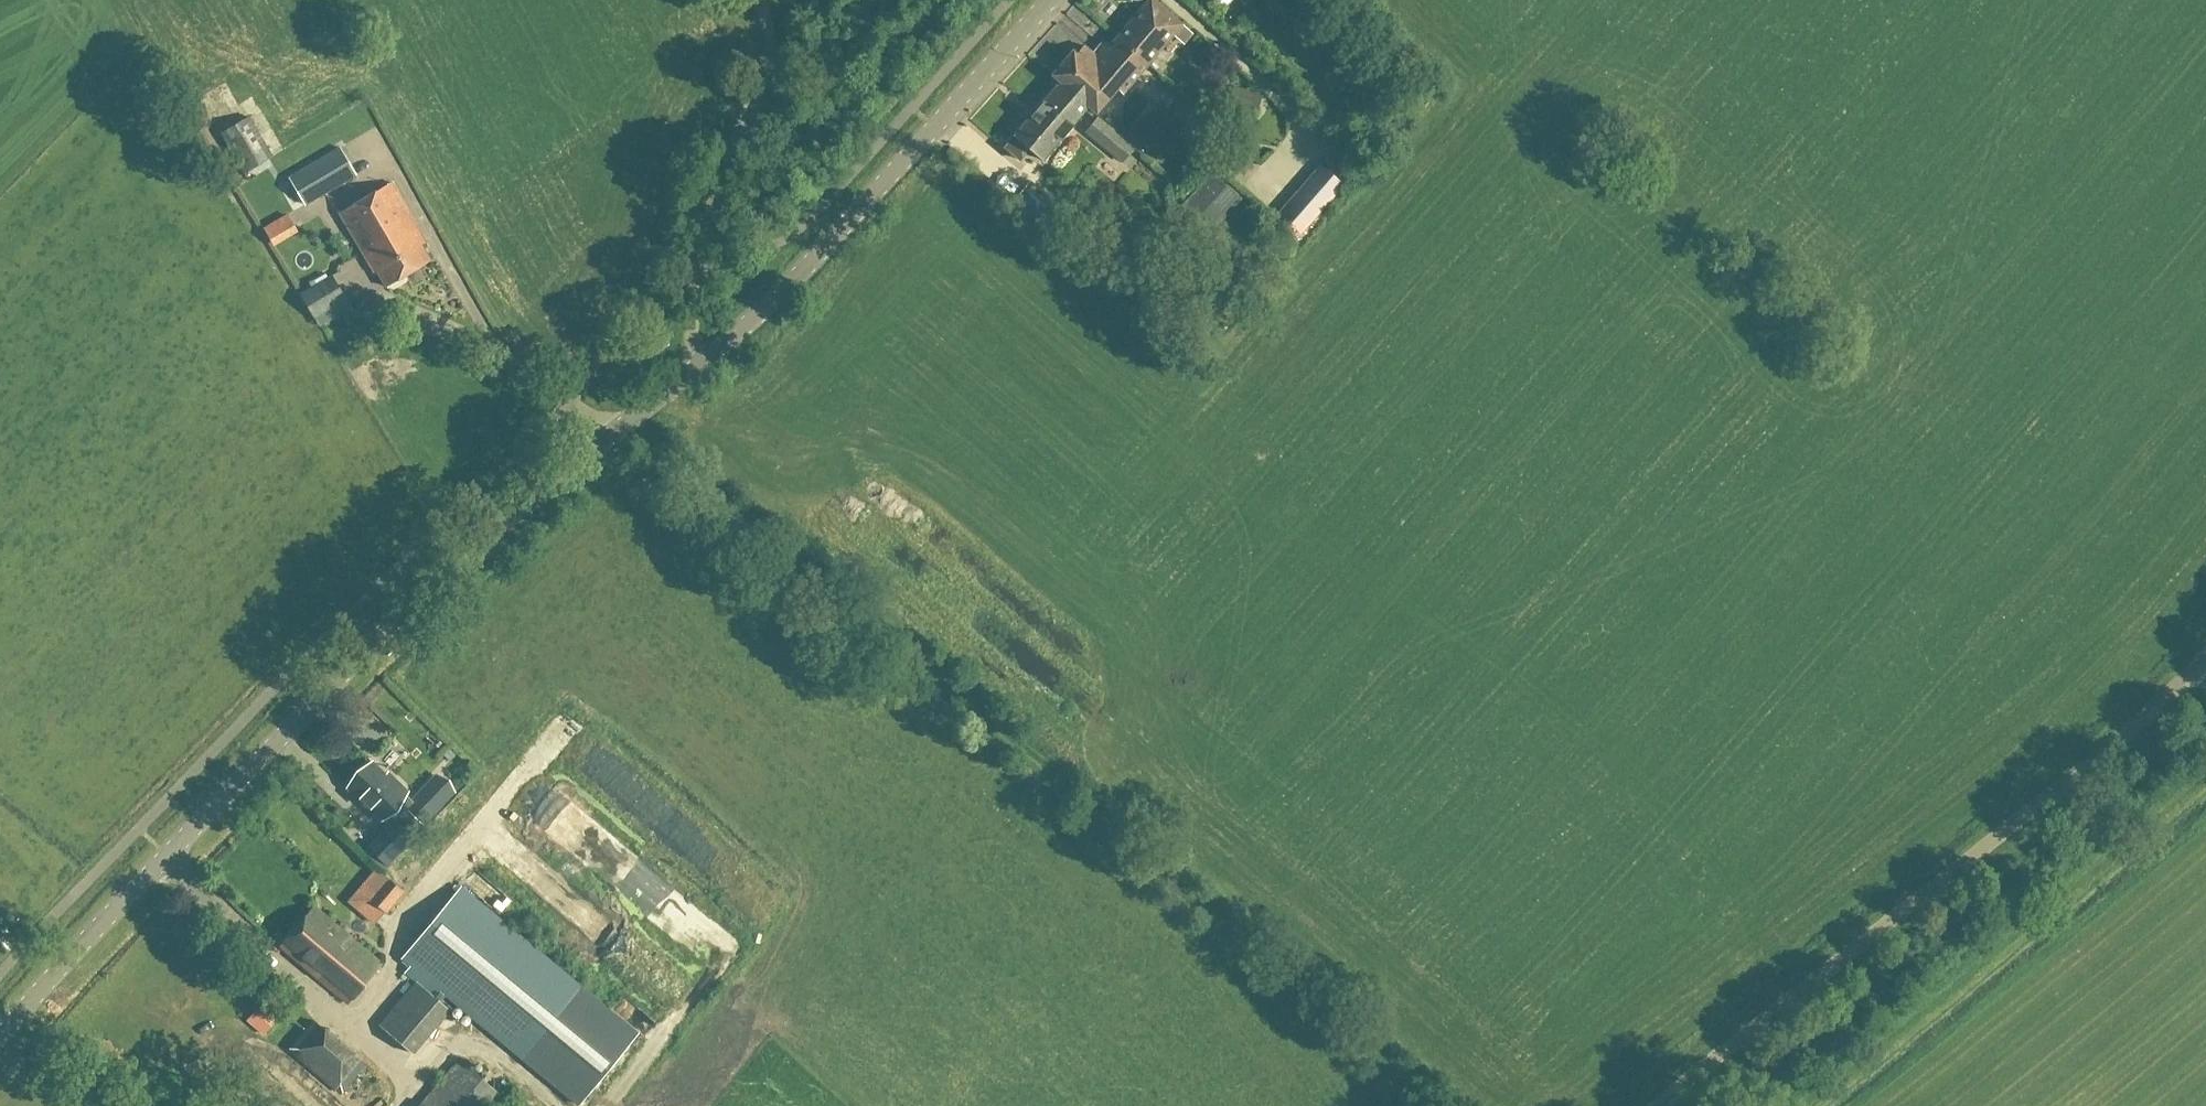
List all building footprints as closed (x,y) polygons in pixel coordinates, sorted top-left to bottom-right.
[(1148,64),(1182,25),(1153,0),(1149,0),(1117,38),(1148,64)] [(1224,11),(1235,0),(1214,0),(1224,11)] [(1062,84),(1089,107),(1097,114),(1118,90),(1123,94),(1148,64),(1117,38),(1109,47),(1105,44),(1095,56),(1083,46),(1078,53),(1075,51),(1054,77),(1062,84)] [(1089,107),(1062,84),(1006,149),(1020,161),(1031,147),(1045,159),(1089,107)] [(246,173),(273,157),(250,117),(222,133),(246,173)] [(1118,136),(1107,150),(1121,161),(1132,147),(1118,136)] [(356,175),(342,151),(291,181),(305,205),(356,175)] [(1298,237),(1344,185),(1321,165),(1276,217),(1298,237)] [(1202,249),(1242,204),(1213,177),(1171,222),(1202,249)] [(1059,208),(1029,183),(1014,200),(1045,225),(1059,208)] [(385,287),(408,274),(430,261),(421,245),(423,244),(389,184),(339,213),(374,272),(376,271),(385,287)] [(295,217),(268,228),(276,246),(303,235),(295,217)] [(332,276),(300,294),(314,318),(346,300),(332,276)] [(372,763),(348,788),(381,819),(392,808),(409,826),(416,819),(423,825),(442,805),(426,789),(412,803),(409,801),(404,796),(407,792),(396,781),(394,783),(372,763)] [(411,843),(390,823),(368,846),(389,866),(411,843)] [(402,892),(387,878),(369,898),(385,911),(402,892)] [(411,964),(404,973),(416,983),(417,981),(439,1000),(446,993),(516,1051),(515,1052),(579,1105),(638,1036),(573,982),(572,983),(460,890),(404,958),(411,964)] [(365,983),(382,964),(314,907),(281,946),(348,1003),(365,983)] [(416,983),(380,1025),(414,1053),(450,1009),(439,1000),(417,981),(416,983)] [(267,1037),(282,1023),(267,1006),(252,1021),(267,1037)] [(315,1021),(290,1051),(336,1090),(361,1060),(315,1021)] [(505,1098),(462,1061),(422,1105),(497,1105),(505,1098)]
